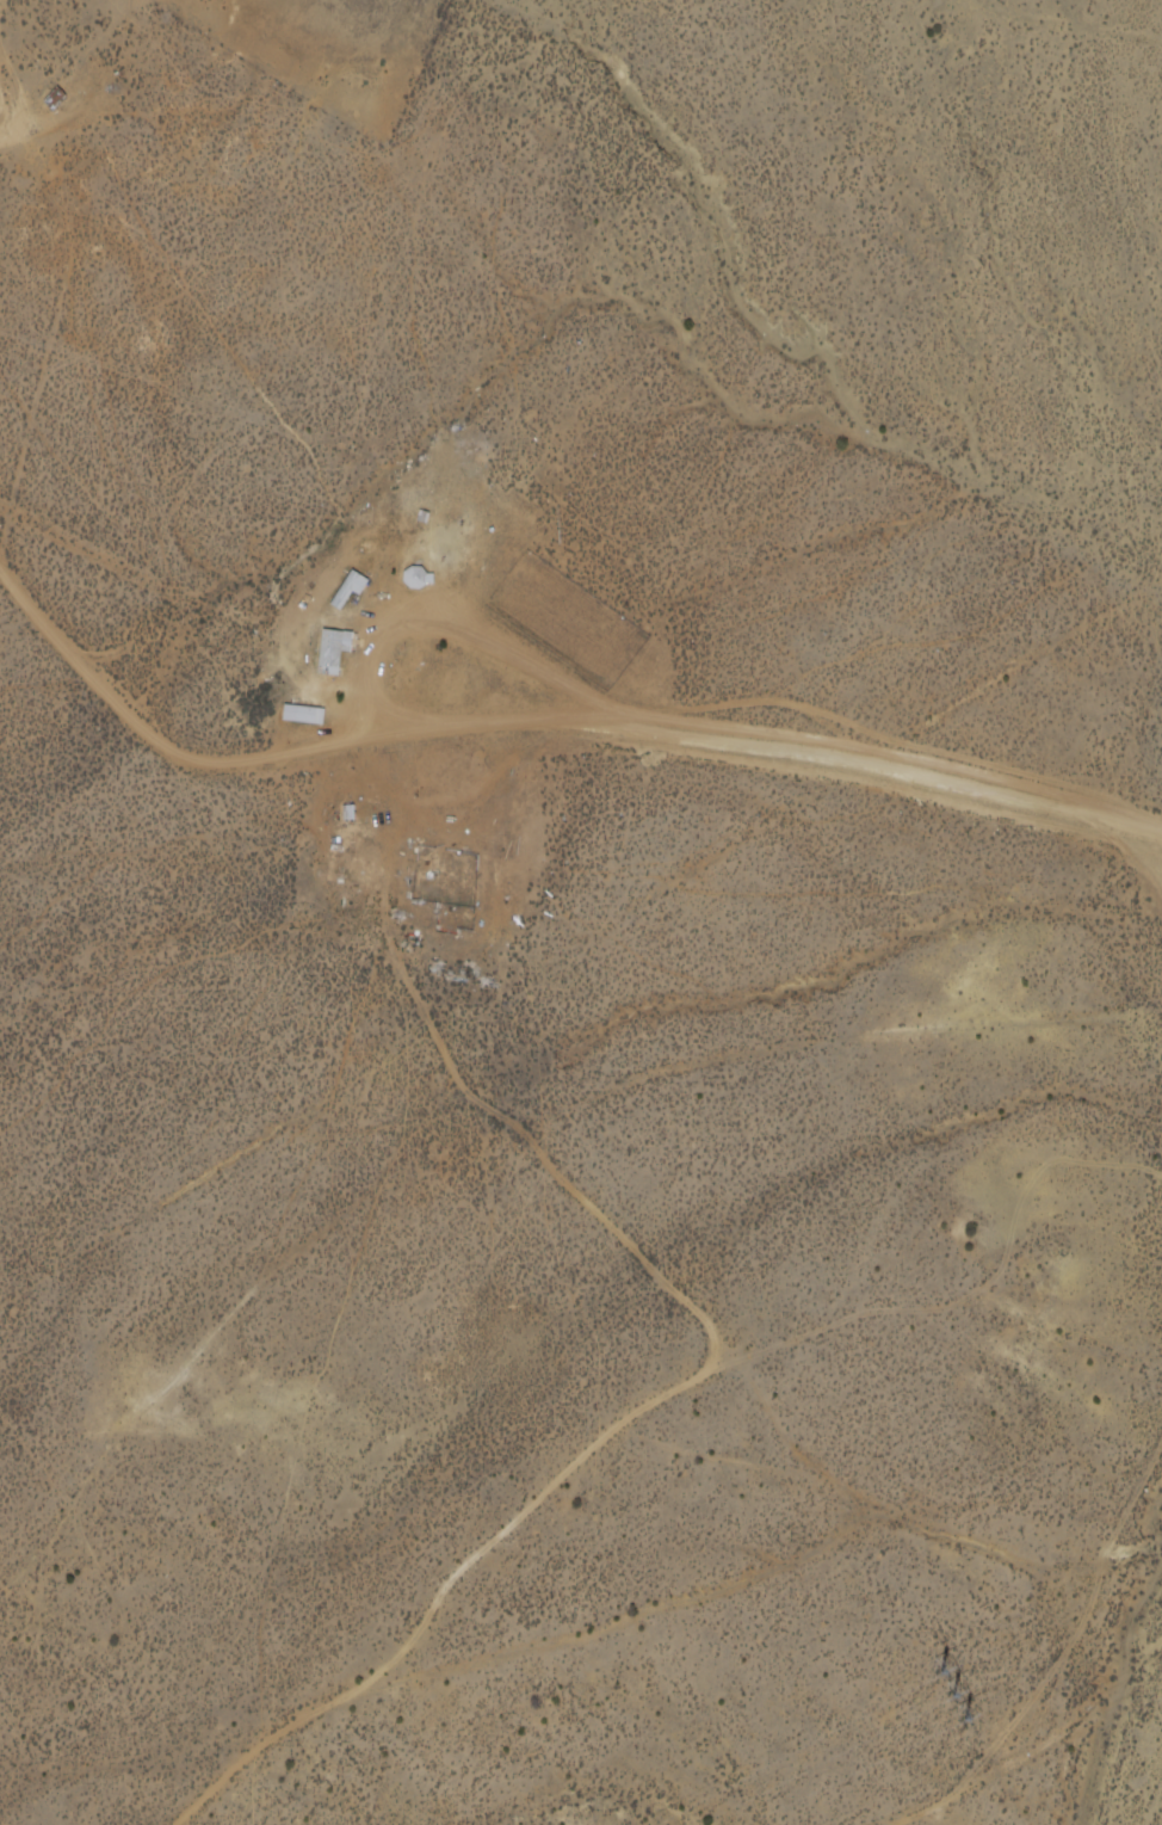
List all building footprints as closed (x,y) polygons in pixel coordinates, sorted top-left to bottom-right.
[(416,592),(433,581),(421,563),(404,574),(416,592)] [(372,580),(356,569),(332,603),(343,611),(357,592),(362,595),(372,580)] [(342,677),(347,632),(323,629),(318,675),(342,677)]
